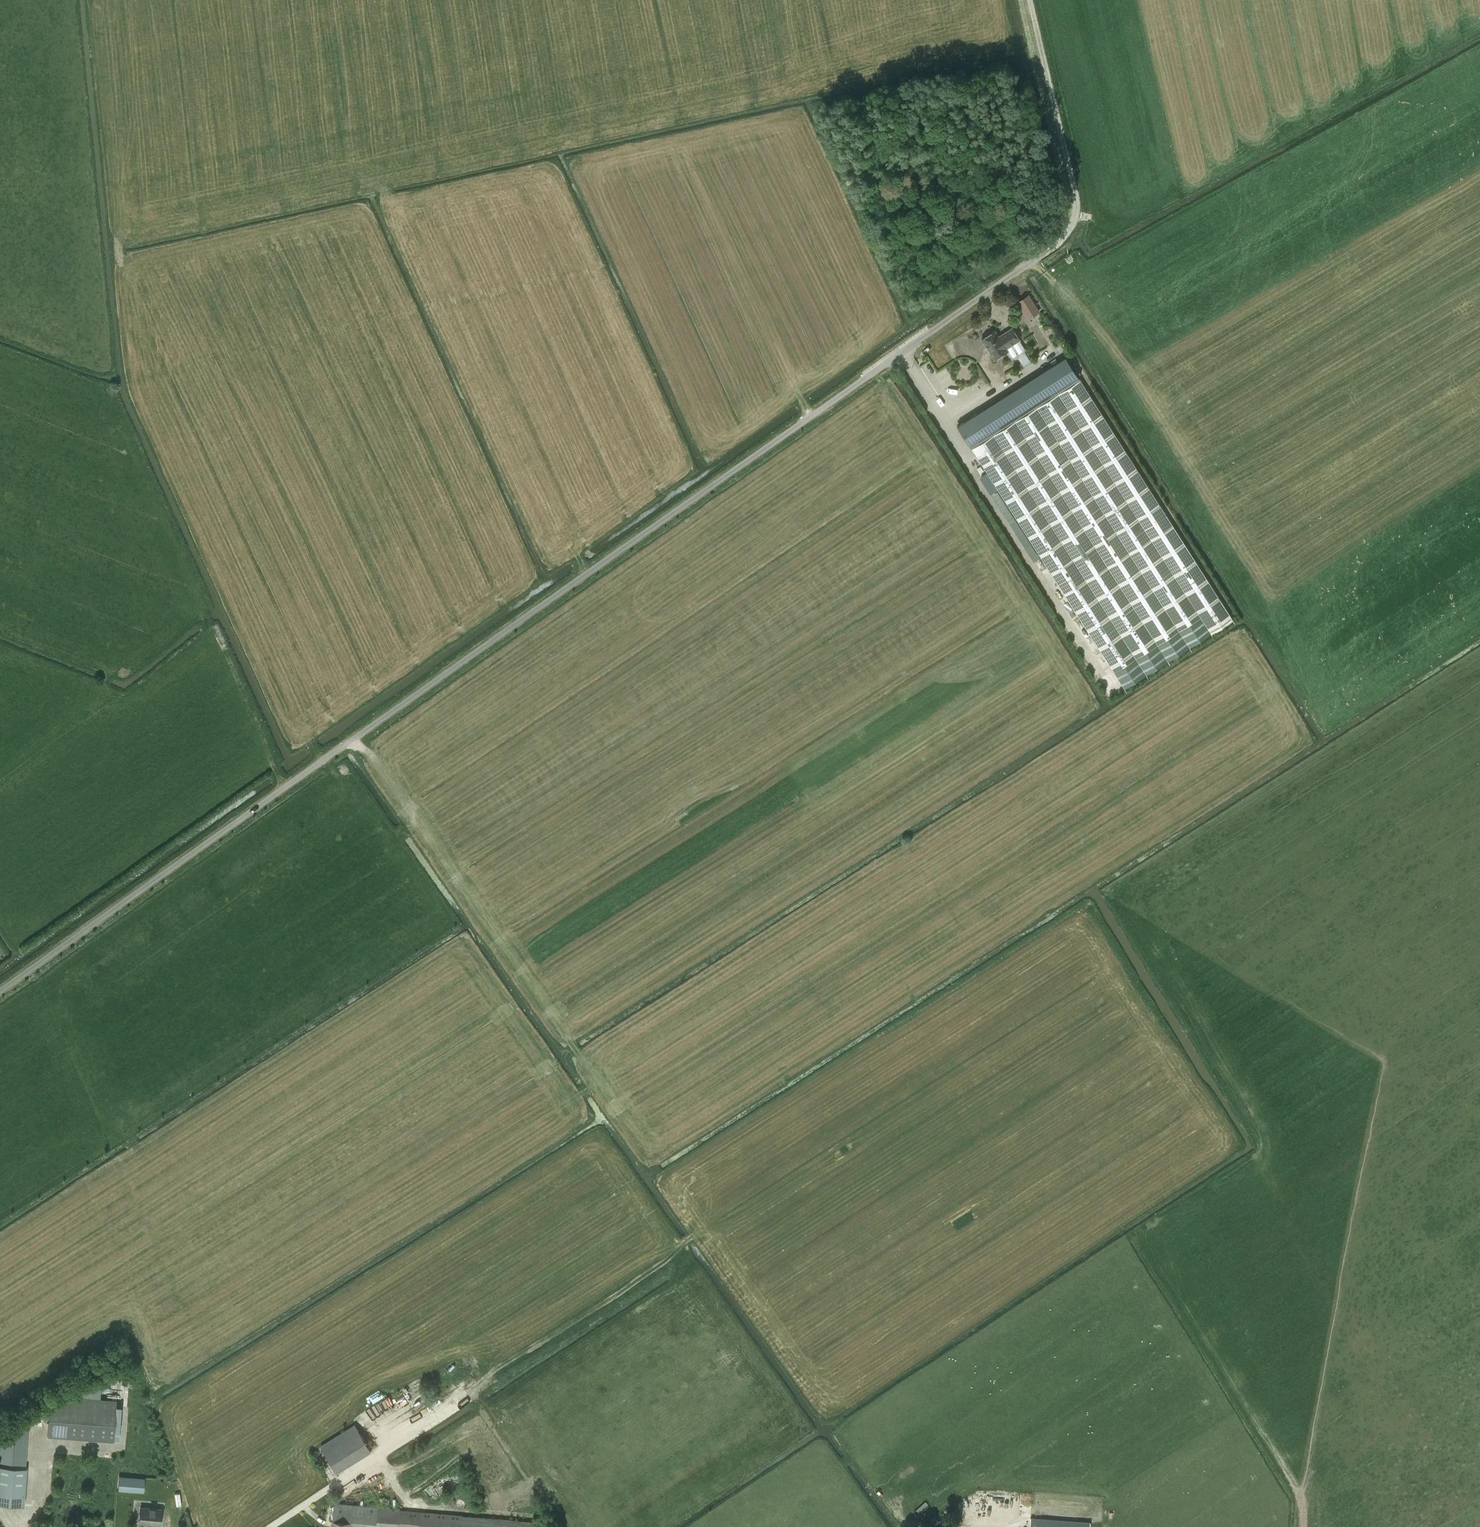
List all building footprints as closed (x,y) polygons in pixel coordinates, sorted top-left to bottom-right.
[(1026,294),(1016,301),(1028,317),(1038,311),(1026,294)] [(994,359),(1006,351),(1012,361),(1017,357),(1025,369),(1032,363),(1025,353),(1027,351),(1018,339),(1019,339),(1012,327),(998,335),(994,329),(981,338),(994,359)] [(1114,672),(1223,603),(1064,354),(956,423),(1114,672)] [(1131,685),(1154,671),(1145,657),(1122,670),(1131,685)] [(431,1380),(434,1386),(443,1382),(440,1376),(431,1380)] [(47,1436),(114,1441),(117,1399),(50,1394),(47,1436)] [(0,1448),(0,1504),(24,1506),(29,1422),(2,1420),(0,1448)] [(355,1424),(326,1442),(321,1445),(338,1472),(372,1451),(355,1424)] [(433,1480),(438,1492),(462,1482),(457,1470),(433,1480)] [(118,1490),(132,1491),(133,1476),(119,1476),(118,1490)] [(338,1486),(341,1497),(355,1492),(351,1482),(338,1486)] [(334,1521),(333,1526),(535,1526),(535,1522),(401,1510),(401,1508),(336,1502),(334,1521)] [(141,1507),(139,1522),(160,1524),(162,1508),(141,1507)] [(935,1524),(937,1526),(944,1526),(951,1523),(948,1516),(935,1524)] [(1091,1522),(1031,1518),(1030,1526),(1091,1526),(1091,1522)]
